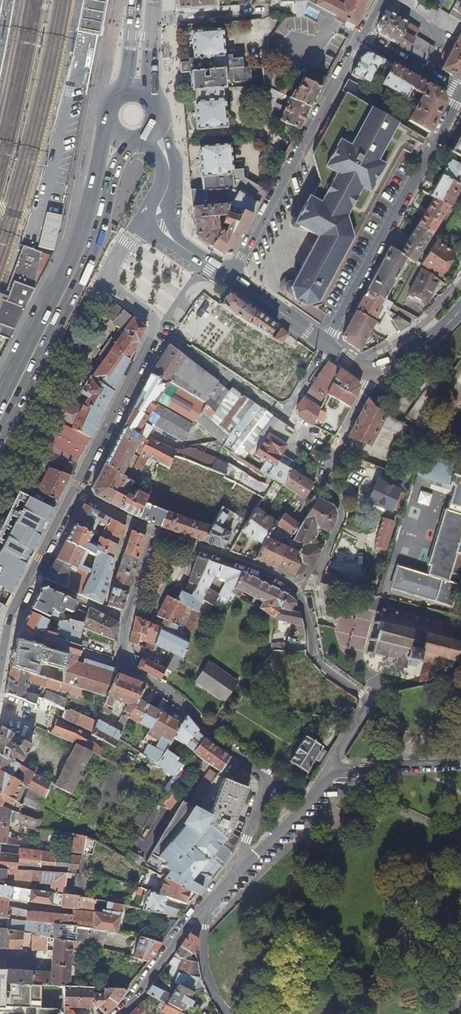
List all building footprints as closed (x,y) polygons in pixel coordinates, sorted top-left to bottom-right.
[(101,26),(103,16),(106,0),(81,0),(75,31),(77,31),(90,34),(97,35),(99,35),(101,26)] [(175,11),(216,8),(215,1),(215,0),(174,0),(175,11)] [(306,0),(294,0),(295,3),(293,3),(293,11),(295,11),(295,16),(303,15),(305,1),(306,0)] [(354,25),(368,0),(317,0),(314,5),(354,25)] [(455,37),(449,49),(447,48),(442,57),(446,60),(441,71),(451,76),(460,73),(460,71),(460,24),(449,16),(439,10),(422,0),(396,0),(455,37)] [(452,11),(457,14),(460,7),(456,3),(452,11)] [(457,14),(452,11),(449,16),(460,24),(460,7),(457,14)] [(407,25),(385,12),(377,26),(380,35),(437,68),(442,57),(432,52),(434,48),(415,36),(405,29),(407,25)] [(313,28),(316,22),(303,15),(301,20),(313,28)] [(417,31),(407,25),(405,29),(415,36),(417,31)] [(179,63),(180,73),(189,73),(227,70),(226,59),(225,60),(222,30),(191,32),(193,58),(188,58),(188,63),(179,63)] [(330,43),(342,49),(348,38),(335,31),(330,43)] [(378,71),(383,60),(370,52),(362,54),(351,74),(369,85),(378,71)] [(442,57),(437,68),(441,71),(446,60),(442,57)] [(387,76),(393,66),(383,60),(378,71),(387,76)] [(407,121),(427,133),(443,103),(442,94),(393,66),(387,76),(382,85),(413,103),(415,99),(419,102),(407,121)] [(263,86),(268,85),(277,67),(266,67),(261,67),(263,86)] [(268,85),(267,88),(274,91),(285,71),(277,67),(268,85)] [(189,73),(191,91),(193,91),(225,88),(224,81),(233,80),(234,83),(250,82),(249,68),(227,70),(189,73)] [(304,79),(321,87),(326,78),(308,69),(304,79)] [(289,98),(310,107),(321,87),(304,79),(302,78),(296,90),(293,89),(289,98)] [(348,80),(343,90),(345,92),(350,95),(369,106),(375,97),(378,92),(374,89),(371,93),(348,80)] [(225,88),(193,91),(196,130),(226,127),(224,100),(226,100),(226,88),(225,88)] [(278,92),(274,91),(267,88),(255,112),(292,127),(298,130),(310,107),(289,98),(283,95),(278,92)] [(415,142),(421,144),(424,138),(392,120),(369,106),(350,95),(317,154),(321,176),(318,182),(305,206),(303,204),(292,224),(317,237),(306,257),(335,274),(401,149),(409,153),(415,142)] [(369,106),(392,120),(399,107),(387,100),(385,104),(375,97),(369,106)] [(449,153),(460,159),(460,132),(449,153)] [(198,147),(202,190),(233,189),(231,169),(229,144),(198,147)] [(460,186),(460,183),(460,166),(449,159),(440,176),(460,186)] [(245,195),(259,203),(265,190),(243,177),(242,168),(231,169),(233,189),(238,192),(245,195)] [(429,196),(433,199),(449,207),(460,186),(440,176),(429,196)] [(194,237),(211,248),(226,221),(224,220),(227,210),(232,212),(233,208),(229,206),(235,197),(238,192),(233,189),(202,190),(190,189),(194,237)] [(233,208),(252,215),(259,203),(245,195),(238,192),(235,197),(229,206),(233,208)] [(433,199),(416,226),(431,235),(449,207),(433,199)] [(226,221),(211,248),(223,256),(231,254),(252,215),(233,208),(232,212),(226,221)] [(34,245),(51,250),(60,215),(43,210),(34,245)] [(396,236),(390,248),(412,263),(414,264),(431,235),(416,226),(406,242),(396,236)] [(435,243),(421,265),(439,277),(453,255),(435,243)] [(20,248),(3,294),(9,295),(5,305),(1,303),(0,305),(0,341),(7,343),(33,293),(39,255),(20,248)] [(390,248),(366,292),(391,305),(392,302),(386,298),(405,262),(411,265),(412,263),(390,248)] [(320,302),(335,274),(306,257),(292,283),(290,283),(287,285),(282,292),(293,297),(298,296),(308,301),(309,306),(320,302)] [(438,289),(441,283),(423,270),(410,295),(425,303),(434,287),(438,289)] [(391,305),(366,292),(355,312),(374,322),(379,326),(387,312),(391,305)] [(270,337),(276,327),(229,293),(222,299),(221,307),(227,308),(226,310),(242,321),(270,337)] [(293,297),(309,306),(308,301),(298,296),(293,297)] [(141,340),(148,325),(118,301),(109,313),(127,329),(141,340)] [(374,322),(355,312),(342,336),(343,340),(358,352),(374,322)] [(388,325),(400,332),(410,324),(393,316),(388,325)] [(283,345),(289,335),(276,327),(270,337),(283,345)] [(135,350),(141,340),(127,329),(119,340),(114,336),(103,352),(108,356),(85,387),(93,393),(91,396),(88,401),(88,402),(98,407),(106,410),(136,351),(135,350)] [(153,372),(171,381),(182,364),(209,385),(216,377),(170,343),(153,372)] [(336,377),(340,367),(331,360),(314,384),(298,407),(299,413),(315,422),(318,416),(322,408),(330,391),(334,381),(336,377)] [(348,402),(352,405),(359,394),(360,384),(355,377),(340,367),(336,377),(343,381),(340,386),(334,381),(330,391),(348,402)] [(232,435),(212,418),(204,409),(208,402),(174,383),(171,381),(153,372),(136,405),(126,424),(147,438),(153,427),(152,427),(157,418),(161,421),(159,425),(177,436),(179,433),(186,438),(191,430),(156,407),(158,403),(193,424),(197,419),(224,443),(222,445),(225,447),(232,435)] [(212,418),(215,413),(217,410),(232,389),(220,380),(214,389),(209,395),(180,373),(174,383),(208,402),(204,409),(212,418)] [(214,389),(220,380),(216,377),(209,385),(214,389)] [(93,393),(85,387),(83,391),(91,396),(93,393)] [(225,416),(243,394),(233,387),(232,389),(217,410),(225,416)] [(293,468),(297,461),(287,454),(285,457),(282,454),(295,434),(293,433),(296,429),(270,412),(245,395),(224,421),(215,413),(212,418),(232,435),(225,447),(224,448),(238,458),(242,461),(254,443),(261,446),(256,453),(268,461),(261,472),(272,478),(277,481),(277,480),(284,483),(291,471),(278,463),(279,460),(293,468)] [(72,398),(68,396),(57,418),(66,423),(75,427),(80,417),(85,406),(72,398)] [(375,405),(368,399),(347,437),(369,447),(381,424),(387,412),(375,405)] [(98,426),(106,410),(98,407),(88,402),(85,406),(80,417),(98,426)] [(327,411),(322,408),(318,416),(323,419),(327,411)] [(409,426),(387,412),(381,424),(404,436),(409,426)] [(323,419),(318,416),(315,422),(335,432),(337,427),(332,424),(331,425),(325,422),(325,421),(323,419)] [(93,436),(98,426),(80,417),(75,427),(93,436)] [(66,423),(57,418),(53,428),(62,432),(66,423)] [(79,463),(93,436),(75,427),(66,423),(62,432),(53,428),(44,445),(79,463)] [(149,440),(147,438),(126,424),(110,455),(117,460),(131,470),(137,467),(141,460),(134,454),(140,443),(143,444),(146,446),(149,440)] [(237,483),(265,497),(273,485),(269,482),(262,481),(231,463),(228,459),(220,454),(216,458),(192,447),(189,450),(186,448),(178,451),(152,438),(149,440),(146,446),(143,450),(142,453),(150,457),(161,463),(171,469),(172,469),(176,456),(227,475),(226,477),(237,483)] [(312,452),(321,457),(326,448),(317,443),(312,452)] [(79,463),(44,445),(36,462),(49,466),(51,467),(73,475),(79,463)] [(363,456),(361,460),(375,466),(377,462),(363,456)] [(375,466),(391,473),(395,463),(379,456),(377,462),(375,466)] [(423,466),(452,475),(455,465),(426,457),(423,466)] [(291,471),(293,468),(279,460),(278,463),(291,471)] [(140,475),(152,481),(158,468),(155,466),(155,464),(150,461),(149,463),(147,462),(140,475)] [(301,494),(307,497),(316,482),(298,471),(302,464),(297,461),(293,468),(291,471),(284,483),(298,491),(301,494)] [(132,488),(135,482),(118,471),(107,463),(94,488),(95,489),(97,488),(99,492),(96,493),(97,495),(122,508),(132,488)] [(165,484),(171,469),(161,463),(158,468),(152,481),(155,483),(165,484)] [(34,464),(21,491),(31,495),(44,469),(34,464)] [(452,475),(423,466),(418,464),(415,475),(441,483),(441,486),(442,488),(445,489),(452,491),(446,509),(444,508),(430,554),(427,564),(429,565),(427,575),(396,566),(389,589),(450,607),(460,573),(460,477),(452,475)] [(60,500),(73,475),(51,467),(40,490),(60,500)] [(392,479),(410,487),(412,481),(394,474),(392,479)] [(249,520),(258,508),(265,497),(237,483),(223,507),(224,508),(249,520)] [(391,506),(398,509),(404,496),(378,484),(370,501),(388,509),(389,507),(391,507),(391,506)] [(122,508),(141,518),(147,504),(149,497),(149,496),(132,488),(122,508)] [(213,528),(220,517),(203,510),(202,512),(188,507),(187,510),(182,504),(152,489),(151,491),(149,496),(149,497),(147,504),(168,512),(213,528)] [(414,502),(427,505),(430,493),(418,490),(414,502)] [(2,615),(17,586),(32,555),(45,529),(56,508),(31,495),(21,491),(3,526),(2,527),(2,529),(0,532),(0,618),(2,615)] [(333,504),(316,495),(315,494),(312,500),(316,502),(302,524),(295,539),(302,544),(299,551),(302,552),(304,560),(298,575),(308,579),(322,548),(312,544),(311,540),(316,527),(321,526),(330,531),(338,514),(338,512),(337,509),(336,507),(333,504)] [(104,537),(119,545),(127,525),(111,516),(87,503),(77,523),(94,532),(99,534),(103,524),(108,526),(104,537)] [(141,518),(163,526),(168,512),(147,504),(141,518)] [(293,535),(301,524),(286,513),(283,516),(281,521),(279,523),(258,508),(249,520),(244,529),(245,529),(265,544),(268,538),(278,524),(287,531),(293,535)] [(163,526),(206,541),(213,528),(168,512),(163,526)] [(206,541),(226,548),(235,530),(230,527),(229,531),(223,528),(229,515),(222,512),(220,517),(213,528),(206,541)] [(382,518),(374,545),(385,549),(395,519),(391,517),(390,520),(382,518)] [(114,557),(119,545),(104,537),(101,535),(98,544),(90,540),(94,532),(77,523),(68,539),(96,553),(97,549),(114,557)] [(126,553),(141,558),(147,535),(133,529),(126,553)] [(289,541),(291,538),(293,535),(287,531),(283,538),(289,541)] [(232,550),(238,552),(243,540),(237,537),(232,550)] [(296,557),(299,551),(290,547),(268,538),(265,544),(259,557),(295,573),(300,562),(299,561),(295,559),(296,557)] [(302,544),(295,539),(291,538),(289,541),(288,542),(291,544),(290,547),(299,551),(302,544)] [(94,557),(96,553),(68,539),(58,558),(78,568),(79,566),(87,570),(88,567),(80,563),(82,559),(84,560),(88,554),(94,557)] [(385,549),(374,545),(372,551),(384,555),(385,549)] [(333,547),(329,557),(343,563),(346,554),(333,547)] [(120,571),(135,575),(141,558),(126,553),(120,571)] [(200,581),(209,560),(198,556),(191,578),(200,581)] [(71,588),(84,594),(88,583),(93,573),(87,570),(79,566),(78,568),(58,558),(49,575),(49,577),(50,578),(63,584),(69,570),(72,571),(68,579),(74,582),(71,588)] [(233,592),(243,572),(209,560),(200,581),(199,584),(196,591),(205,595),(209,587),(210,588),(216,575),(228,579),(220,593),(230,600),(234,593),(233,592)] [(372,583),(378,585),(383,570),(376,568),(372,583)] [(69,570),(63,584),(65,585),(68,579),(72,571),(69,570)] [(115,588),(130,592),(135,575),(120,571),(115,588)] [(260,607),(277,616),(289,594),(243,572),(233,592),(234,593),(245,599),(252,603),(258,598),(263,601),(260,607)] [(324,572),(321,583),(336,587),(339,576),(324,572)] [(220,594),(220,593),(228,579),(216,575),(210,588),(219,594),(220,594)] [(196,591),(199,584),(191,581),(189,587),(196,591)] [(205,598),(213,604),(219,594),(210,588),(209,587),(205,595),(196,591),(194,596),(189,594),(190,591),(185,589),(179,599),(179,600),(200,612),(201,611),(202,608),(200,607),(205,598)] [(125,609),(130,592),(115,588),(109,605),(125,609)] [(74,613),(78,601),(48,589),(42,589),(33,608),(60,622),(71,622),(73,619),(76,620),(76,618),(71,616),(70,618),(65,612),(66,610),(74,613)] [(224,609),(230,600),(220,593),(220,594),(219,594),(213,604),(224,609)] [(160,615),(166,619),(163,626),(163,627),(164,627),(189,641),(200,612),(179,600),(179,599),(169,594),(160,615)] [(277,616),(307,626),(301,612),(292,609),(297,602),(291,595),(289,594),(277,616)] [(423,674),(425,681),(437,679),(440,665),(445,667),(445,670),(447,670),(448,668),(451,669),(451,670),(453,671),(453,669),(454,669),(455,668),(454,667),(455,661),(459,662),(459,665),(460,665),(460,662),(460,661),(460,641),(459,640),(460,633),(460,631),(460,629),(459,629),(458,630),(452,629),(453,627),(451,627),(450,628),(439,626),(440,624),(436,623),(436,624),(424,622),(425,618),(423,617),(422,621),(415,620),(416,615),(412,614),(411,618),(403,616),(404,612),(401,611),(400,616),(394,614),(395,610),(392,609),(391,614),(382,611),(383,606),(380,605),(379,610),(376,610),(375,612),(380,613),(378,620),(374,619),(373,622),(377,623),(374,637),(370,636),(369,639),(373,640),(371,650),(367,650),(366,652),(370,653),(369,658),(372,659),(374,655),(383,657),(382,662),(385,663),(386,658),(393,660),(392,664),(394,665),(394,667),(405,670),(406,667),(415,669),(417,663),(426,665),(423,674)] [(119,621),(91,608),(90,612),(86,624),(85,629),(117,639),(121,624),(120,622),(119,621)] [(86,624),(90,612),(81,609),(77,621),(86,624)] [(50,620),(32,610),(17,639),(35,644),(37,638),(42,640),(40,646),(48,648),(49,645),(55,647),(54,650),(67,654),(67,670),(66,683),(74,686),(79,687),(109,697),(118,673),(118,671),(106,667),(105,671),(85,666),(76,663),(79,655),(80,655),(83,647),(80,646),(56,639),(56,635),(45,632),(50,620)] [(191,612),(187,610),(180,626),(184,629),(191,612)] [(157,643),(164,627),(163,627),(163,626),(138,615),(135,629),(134,629),(133,641),(135,642),(141,645),(144,633),(148,635),(147,639),(150,640),(148,647),(155,651),(158,644),(157,643)] [(85,629),(86,624),(77,621),(76,620),(73,619),(71,622),(60,622),(56,635),(56,639),(80,646),(81,641),(85,629)] [(176,653),(183,656),(189,641),(164,627),(157,643),(158,644),(175,654),(176,653)] [(35,644),(17,639),(13,667),(29,672),(33,673),(39,675),(40,667),(39,666),(40,661),(38,660),(38,658),(41,657),(42,660),(47,662),(48,664),(67,670),(67,654),(54,650),(48,648),(40,646),(35,644)] [(177,673),(185,657),(183,656),(176,653),(175,654),(169,669),(174,671),(177,673)] [(141,667),(163,680),(169,669),(149,659),(148,661),(145,659),(140,667),(141,667)] [(118,671),(117,668),(87,660),(85,666),(105,671),(106,667),(118,671)] [(240,682),(210,662),(197,680),(227,701),(240,682)] [(29,672),(13,667),(8,692),(39,706),(41,697),(42,695),(26,691),(29,672)] [(163,680),(168,683),(174,671),(169,669),(163,680)] [(39,675),(33,673),(31,681),(61,691),(61,689),(72,693),(74,686),(66,683),(39,675)] [(148,685),(118,673),(109,697),(99,721),(95,731),(93,735),(110,744),(117,748),(121,740),(123,736),(131,718),(126,716),(120,730),(107,722),(108,719),(109,720),(113,710),(109,708),(111,704),(113,705),(115,698),(130,704),(128,711),(133,714),(140,700),(144,691),(148,685)] [(425,681),(423,674),(389,681),(390,690),(425,684),(425,681)] [(280,688),(272,697),(274,699),(282,706),(289,697),(280,688)] [(39,706),(8,692),(7,701),(36,714),(39,707),(39,706)] [(41,697),(39,706),(39,707),(50,714),(65,718),(68,710),(41,697)] [(282,706),(274,699),(269,704),(286,718),(290,712),(282,706)] [(159,710),(140,700),(133,714),(132,717),(152,729),(161,711),(159,710)] [(161,705),(159,710),(161,711),(152,729),(165,736),(173,741),(175,738),(183,724),(165,713),(167,709),(164,707),(161,705)] [(95,731),(99,721),(71,709),(70,711),(68,719),(95,731)] [(201,730),(188,714),(183,724),(175,738),(190,749),(215,767),(207,781),(208,781),(203,788),(209,792),(231,757),(199,732),(201,730)] [(41,718),(38,723),(41,724),(51,731),(53,728),(51,727),(53,725),(50,722),(48,725),(44,722),(45,720),(41,718)] [(104,758),(107,751),(93,739),(90,740),(88,734),(59,720),(54,734),(78,745),(94,753),(104,758)] [(3,726),(0,741),(0,754),(22,766),(24,763),(34,745),(25,739),(21,747),(11,741),(15,734),(3,726)] [(25,739),(15,734),(11,741),(21,747),(25,739)] [(123,736),(121,740),(131,746),(132,742),(123,736)] [(157,749),(151,746),(148,752),(144,750),(142,753),(159,765),(172,743),(173,741),(165,736),(157,749)] [(315,762),(325,747),(308,736),(292,762),(309,773),(313,766),(316,767),(318,764),(315,762)] [(179,781),(169,793),(174,796),(178,791),(188,778),(181,773),(185,766),(178,761),(182,754),(184,751),(172,743),(159,765),(170,772),(169,774),(179,781)] [(84,774),(94,753),(78,745),(57,786),(73,795),(81,779),(84,774)] [(0,754),(0,771),(13,779),(18,770),(24,774),(19,782),(23,784),(30,788),(36,774),(22,766),(0,754)] [(0,771),(0,793),(15,801),(23,784),(19,782),(13,779),(0,771)] [(52,783),(36,774),(30,788),(29,789),(32,790),(46,798),(52,783)] [(242,839),(249,821),(240,817),(251,787),(225,776),(218,797),(213,795),(209,807),(213,808),(209,817),(242,839)] [(206,796),(209,792),(203,788),(201,792),(206,796)] [(42,807),(46,798),(32,790),(23,805),(40,811),(42,807)] [(178,791),(174,796),(182,800),(185,796),(178,791)] [(198,810),(206,796),(201,792),(192,806),(198,810)] [(0,793),(0,805),(3,807),(4,802),(9,804),(13,806),(12,811),(15,812),(20,814),(23,805),(15,801),(0,793)] [(174,796),(169,793),(162,804),(185,816),(182,820),(177,816),(148,866),(162,873),(161,876),(166,879),(191,892),(198,896),(208,883),(211,883),(226,864),(225,862),(235,851),(235,852),(242,839),(209,817),(198,810),(192,806),(182,800),(174,796)] [(0,805),(0,825),(10,826),(10,822),(12,811),(8,809),(3,807),(0,805)] [(40,811),(23,805),(20,814),(41,821),(38,831),(47,832),(52,815),(42,807),(40,811)] [(41,821),(20,814),(15,812),(13,823),(38,831),(41,821)] [(0,825),(0,844),(1,844),(28,848),(29,841),(9,839),(10,826),(0,825)] [(50,832),(47,832),(38,831),(37,838),(40,838),(40,840),(47,841),(46,843),(49,844),(50,832)] [(75,836),(50,832),(49,844),(64,846),(65,844),(74,845),(75,836)] [(86,837),(75,836),(74,845),(74,849),(74,853),(85,854),(86,837)] [(0,844),(0,869),(45,872),(82,875),(85,857),(37,852),(37,865),(19,863),(20,856),(0,854),(1,844),(0,844)] [(133,853),(128,859),(143,867),(147,861),(133,853)] [(0,869),(0,886),(7,886),(7,879),(54,884),(53,893),(67,895),(68,878),(72,879),(71,895),(82,897),(82,898),(85,899),(88,875),(82,875),(45,872),(0,869)] [(191,892),(166,879),(161,895),(168,898),(182,903),(189,905),(192,902),(188,900),(191,892)] [(0,886),(0,901),(9,902),(9,898),(13,898),(13,887),(7,886),(0,886)] [(32,890),(13,887),(13,898),(30,902),(32,890)] [(67,895),(53,893),(32,890),(30,902),(54,906),(78,909),(91,911),(95,911),(95,910),(97,901),(85,899),(82,898),(82,897),(71,895),(67,895)] [(168,898),(161,895),(150,892),(143,912),(167,915),(168,911),(164,909),(168,898)] [(0,901),(0,919),(11,919),(26,922),(54,925),(89,929),(90,913),(78,911),(75,911),(74,918),(39,914),(15,911),(14,914),(11,913),(11,906),(8,906),(9,902),(0,901)] [(123,915),(125,907),(109,904),(108,912),(121,915),(123,915)] [(91,913),(90,913),(89,929),(108,933),(118,934),(121,915),(108,912),(103,912),(103,915),(91,913)] [(0,919),(0,929),(10,930),(11,919),(0,919)] [(54,925),(26,922),(26,933),(32,935),(35,935),(53,939),(54,925)] [(89,929),(54,925),(53,939),(55,939),(73,943),(87,947),(93,948),(95,937),(100,938),(99,945),(97,944),(96,949),(104,951),(105,945),(108,933),(89,929)] [(24,950),(24,947),(24,933),(10,930),(0,929),(0,949),(24,950)] [(26,933),(24,933),(24,947),(31,947),(32,935),(26,933)] [(201,938),(200,937),(192,934),(182,948),(194,955),(195,953),(201,938)] [(55,939),(53,939),(35,935),(34,950),(40,950),(48,950),(48,948),(54,948),(55,939)] [(163,945),(141,938),(135,959),(150,963),(163,945)] [(7,971),(6,984),(11,983),(23,984),(65,987),(70,987),(73,947),(86,951),(87,947),(73,943),(55,939),(54,948),(53,973),(43,972),(38,972),(7,971)] [(118,949),(105,945),(104,951),(116,954),(118,949)] [(197,954),(195,953),(194,955),(182,948),(176,956),(185,960),(199,963),(197,954)] [(205,981),(199,963),(185,960),(177,984),(180,985),(194,991),(201,981),(204,981),(205,981)] [(60,1008),(61,989),(23,984),(11,983),(6,984),(7,971),(0,970),(0,1008),(60,1008)] [(190,999),(194,991),(180,985),(174,998),(166,994),(168,991),(155,985),(148,994),(151,997),(168,1006),(170,1004),(182,1011),(186,1004),(190,1007),(194,1001),(190,999)] [(65,987),(64,1009),(63,1013),(70,1013),(69,1012),(66,1012),(66,1008),(93,1009),(94,994),(94,989),(70,987),(65,987)] [(94,994),(93,1009),(94,1011),(98,1008),(103,1013),(108,1013),(118,1005),(129,991),(128,991),(123,990),(117,990),(106,989),(104,989),(104,995),(94,994)] [(146,1002),(134,1013),(146,1013),(146,1002)]
